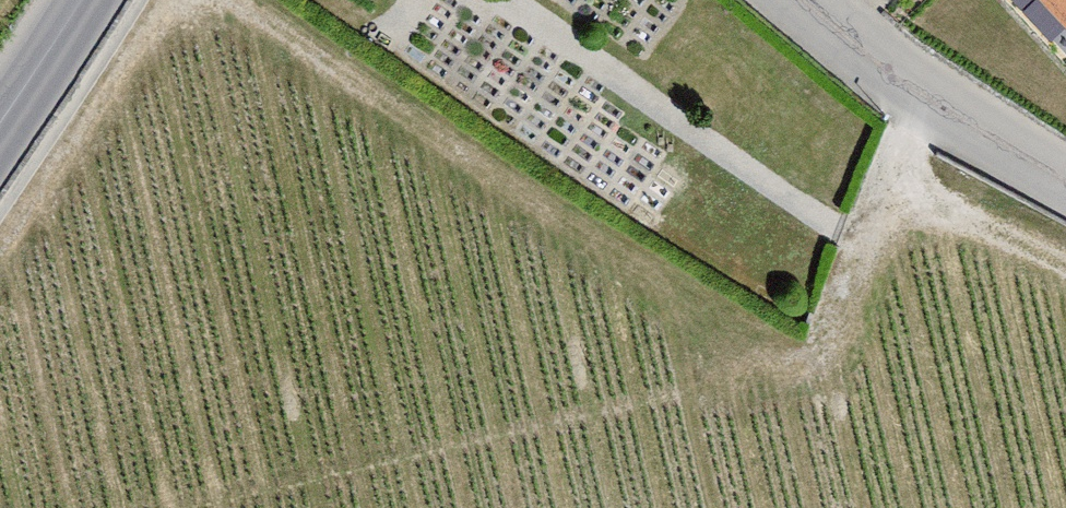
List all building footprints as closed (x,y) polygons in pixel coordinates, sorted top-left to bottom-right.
[(1065,10),(1065,0),(1057,0),(1065,10)]
